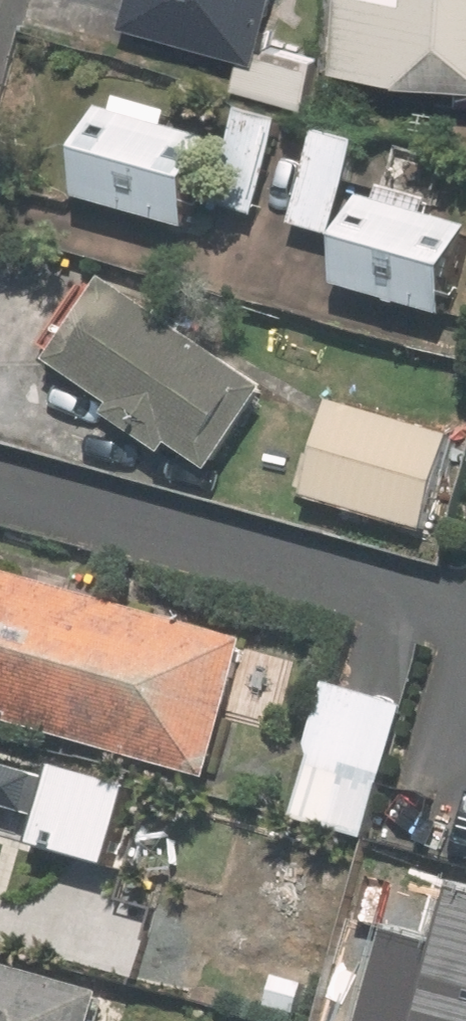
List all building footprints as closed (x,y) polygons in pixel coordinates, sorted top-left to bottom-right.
[(115,27),(133,32),(133,34),(249,65),(267,0),(122,0),(115,27)] [(330,75),(465,90),(465,0),(338,0),(330,75)] [(275,126),(235,115),(210,211),(250,221),(275,126)] [(70,206),(183,237),(207,147),(95,116),(70,206)] [(352,145),(312,137),(291,232),(331,241),(352,145)] [(465,238),(465,236),(356,203),(329,291),(439,325),(465,238)] [(198,480),(258,396),(101,285),(41,369),(198,480)] [(450,439),(326,404),(296,507),(420,542),(450,439)] [(0,581),(0,727),(204,783),(242,647),(0,581)] [(394,710),(318,689),(282,820),(358,841),(394,710)] [(126,793),(46,772),(24,850),(104,872),(126,793)] [(426,875),(358,856),(330,958),(398,977),(426,875)] [(87,924),(97,889),(10,865),(0,900),(0,946),(75,967),(78,957),(115,966),(124,934),(87,924)] [(98,999),(0,972),(0,1020),(92,1020),(98,999)]
